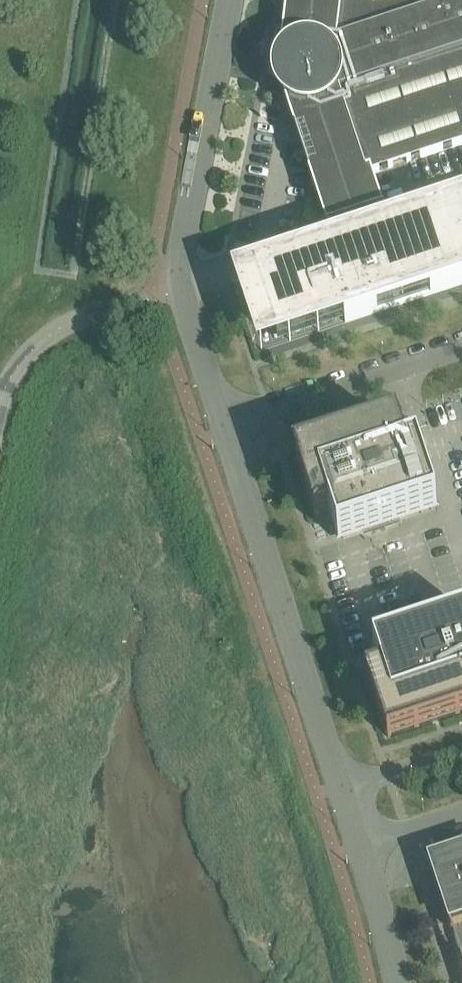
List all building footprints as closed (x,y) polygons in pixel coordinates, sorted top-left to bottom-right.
[(278,79),(279,84),(280,89),(282,94),(326,227),(355,218),(368,214),(378,210),(380,210),(369,177),(389,170),(409,163),(461,146),(461,0),(288,0),(280,70),(279,74),(278,79)] [(257,278),(278,344),(345,322),(346,324),(461,285),(461,210),(376,238),(372,228),(368,214),(355,218),(359,232),(363,243),(352,246),(257,278)] [(330,515),(339,542),(400,522),(438,510),(419,453),(405,457),(396,429),(297,462),(317,520),(330,515)] [(389,739),(461,714),(461,620),(375,649),(384,676),(370,681),(389,739)] [(429,860),(461,962),(461,849),(429,860)]
